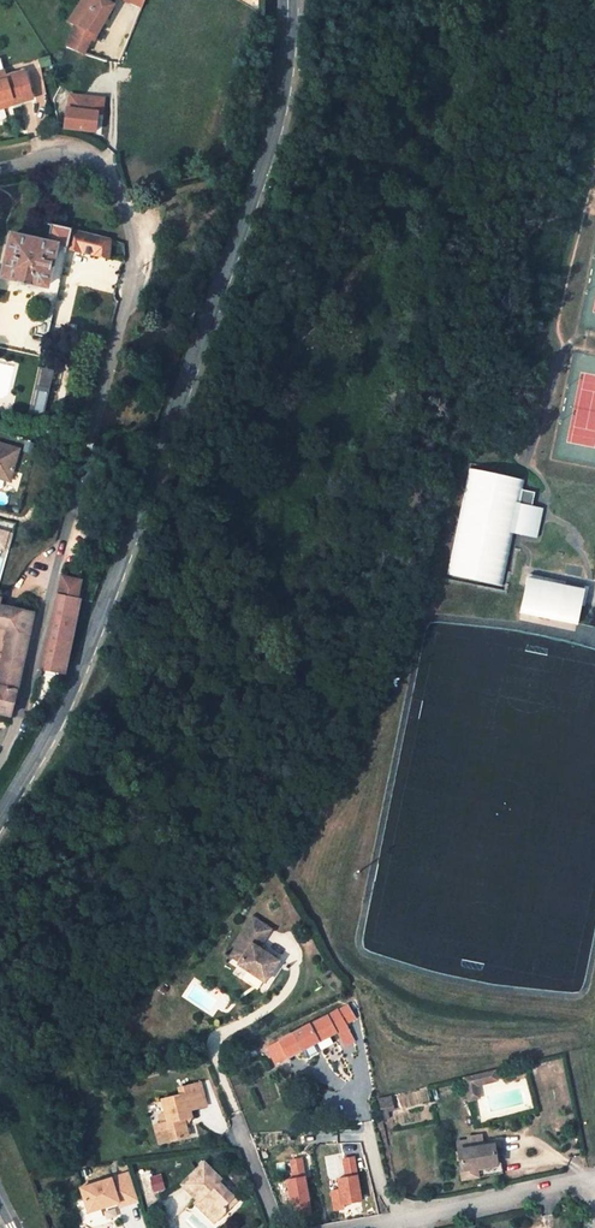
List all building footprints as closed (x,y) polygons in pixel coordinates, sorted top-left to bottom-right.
[(66,47),(84,54),(90,39),(93,40),(113,5),(105,0),(81,0),(81,2),(68,22),(75,25),(66,47)] [(137,0),(130,0),(129,3),(142,8),(144,3),(137,0)] [(11,98),(13,105),(32,99),(24,71),(5,77),(0,59),(0,102),(11,98)] [(37,100),(47,97),(39,68),(29,71),(37,100)] [(104,95),(68,94),(67,106),(63,106),(62,130),(97,133),(97,116),(103,116),(104,95)] [(0,102),(0,109),(13,105),(11,98),(0,102)] [(71,229),(51,224),(47,241),(10,233),(0,278),(16,281),(15,285),(27,287),(28,284),(44,288),(34,334),(47,337),(67,249),(71,229)] [(80,252),(85,232),(71,229),(67,249),(80,252)] [(109,259),(110,239),(85,232),(80,252),(109,259)] [(41,367),(29,411),(45,415),(56,371),(41,367)] [(0,444),(0,478),(9,481),(19,449),(0,444)] [(519,503),(522,490),(524,480),(469,469),(447,575),(502,586),(513,533),(516,518),(519,503)] [(522,490),(519,503),(532,506),(535,492),(522,490)] [(519,503),(516,518),(540,523),(543,508),(532,506),(519,503)] [(516,518),(513,533),(537,538),(540,523),(516,518)] [(1,521),(0,523),(0,531),(9,533),(11,523),(1,521)] [(582,600),(584,590),(565,585),(566,582),(552,579),(551,583),(539,580),(540,577),(529,574),(521,612),(577,624),(581,605),(579,605),(580,600),(582,600)] [(78,599),(81,581),(62,577),(58,595),(78,599)] [(585,586),(584,590),(582,600),(580,600),(579,605),(581,605),(584,606),(588,587),(585,586)] [(64,674),(80,599),(78,599),(58,595),(42,670),(64,674)] [(33,613),(0,606),(0,628),(8,629),(0,666),(0,714),(10,716),(17,691),(33,613)] [(264,981),(278,960),(258,947),(270,928),(252,916),(233,944),(236,946),(230,955),(239,961),(238,963),(264,981)] [(338,1011),(346,1025),(353,1022),(345,1008),(338,1011)] [(338,1011),(310,1025),(309,1024),(267,1046),(276,1063),(336,1031),(344,1045),(354,1041),(347,1027),(338,1011)] [(476,1085),(497,1080),(495,1070),(472,1075),(474,1082),(475,1081),(476,1085)] [(474,1082),(472,1075),(464,1077),(468,1100),(474,1098),(473,1094),(478,1093),(476,1085),(475,1081),(474,1082)] [(200,1083),(179,1088),(181,1095),(162,1099),(166,1113),(168,1122),(161,1123),(166,1142),(188,1136),(186,1129),(184,1118),(191,1117),(189,1110),(206,1106),(200,1083)] [(378,1098),(382,1119),(389,1118),(387,1111),(394,1109),(391,1096),(378,1098)] [(166,1113),(159,1115),(161,1123),(168,1122),(166,1113)] [(160,1143),(166,1142),(161,1123),(155,1125),(160,1143)] [(481,1135),(468,1137),(468,1140),(457,1141),(458,1150),(482,1146),(481,1135)] [(462,1179),(498,1174),(497,1164),(494,1144),(482,1146),(458,1150),(462,1179)] [(340,1189),(331,1191),(334,1210),(365,1204),(356,1156),(341,1159),(345,1178),(338,1179),(340,1189)] [(302,1157),(283,1161),(293,1210),(313,1206),(302,1157)] [(221,1178),(204,1162),(182,1184),(198,1201),(201,1198),(205,1202),(203,1205),(217,1219),(225,1211),(225,1204),(233,1196),(218,1181),(221,1178)] [(129,1173),(81,1188),(88,1211),(118,1202),(119,1206),(138,1201),(129,1173)] [(162,1174),(151,1177),(154,1192),(165,1189),(162,1174)] [(237,1200),(233,1196),(225,1204),(225,1211),(237,1200)] [(198,1201),(196,1204),(214,1222),(217,1219),(203,1205),(205,1202),(201,1198),(198,1201)]
